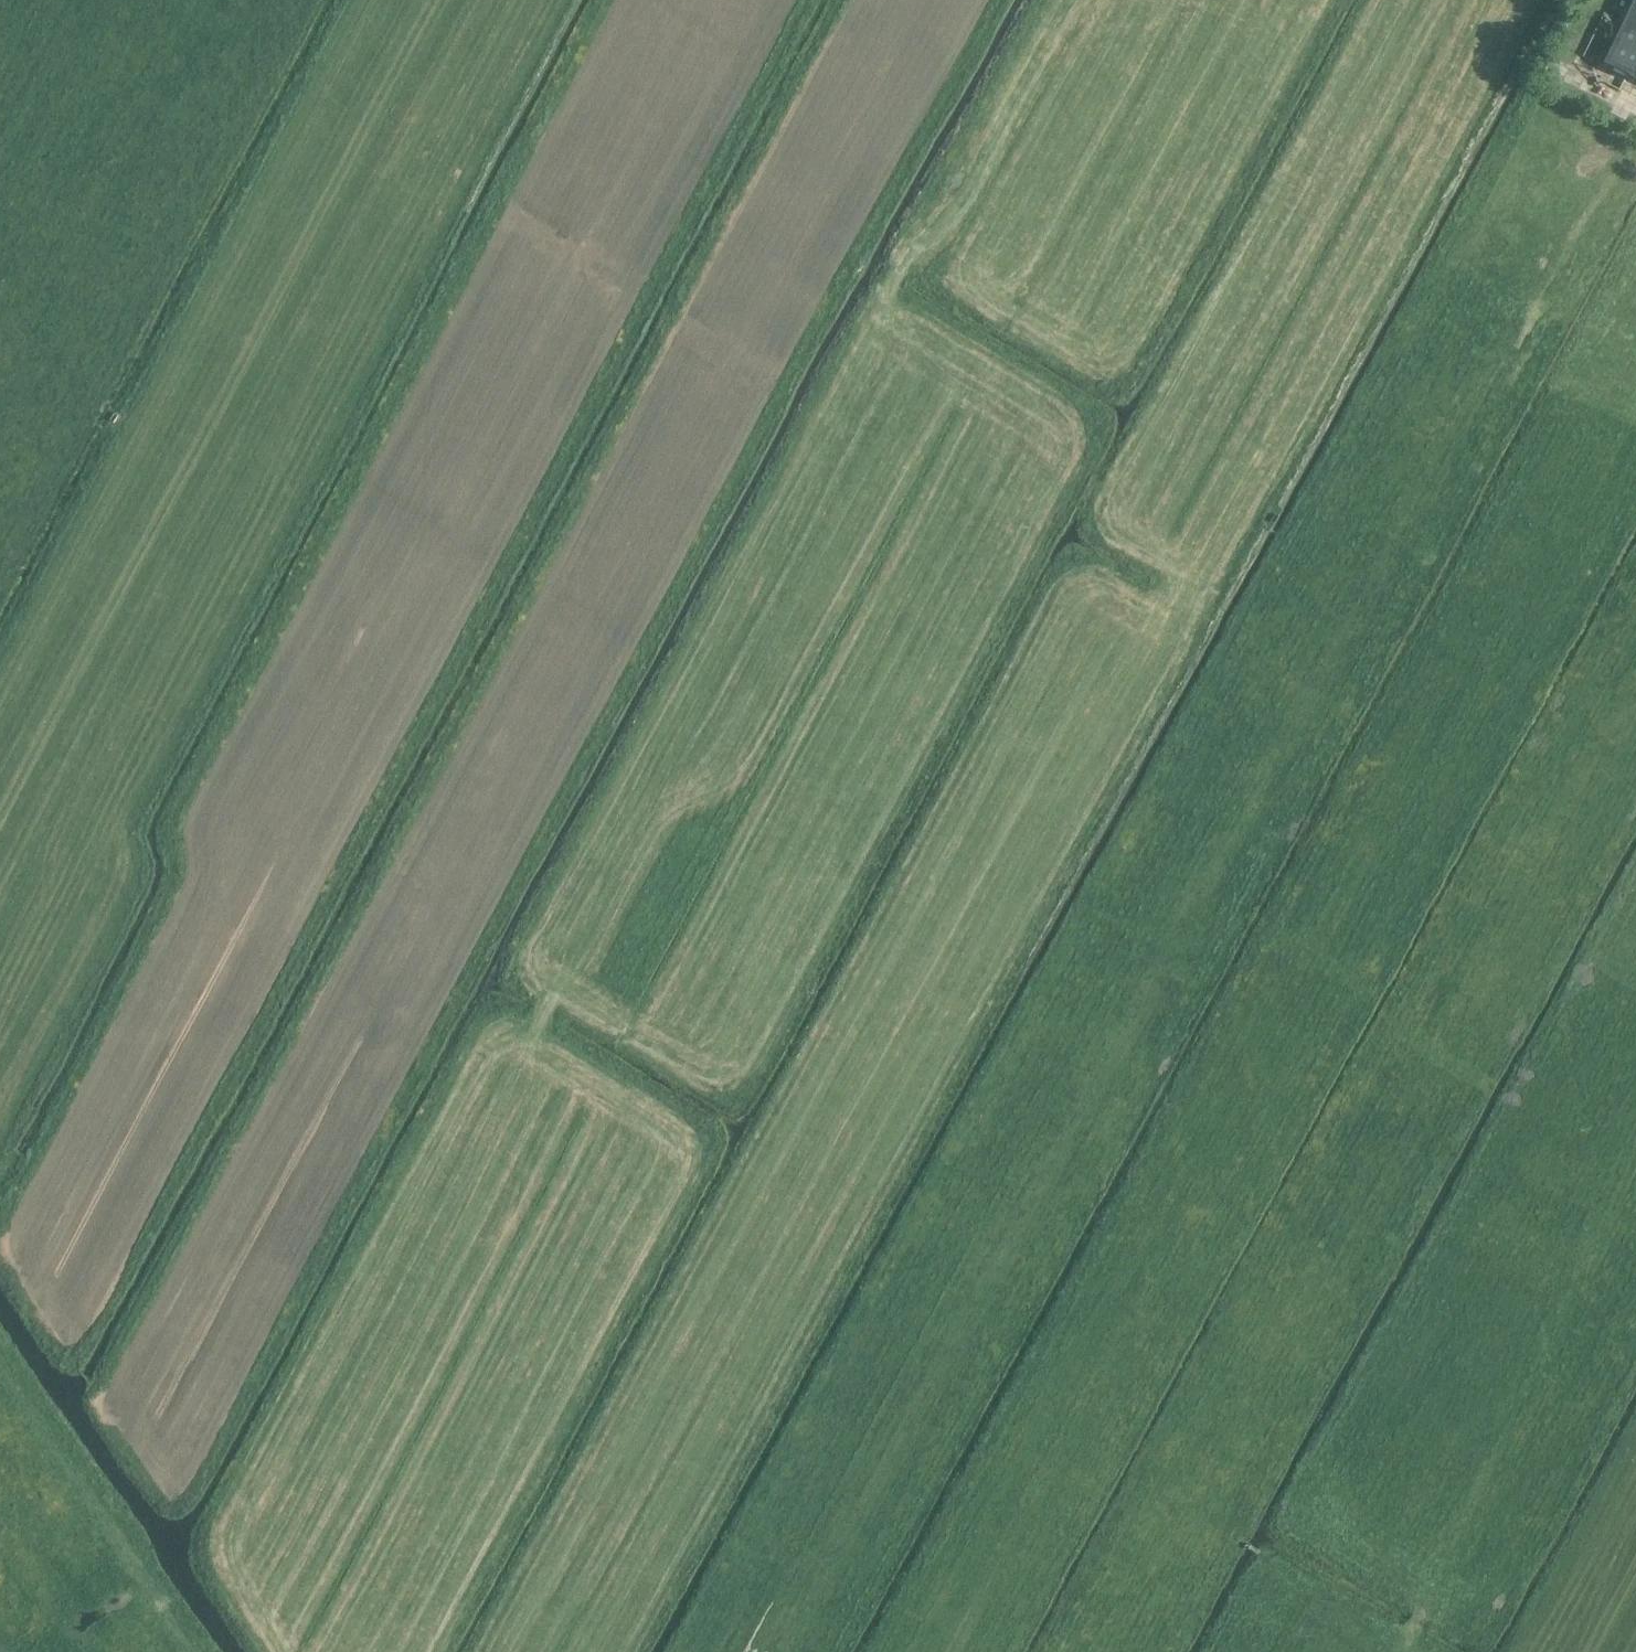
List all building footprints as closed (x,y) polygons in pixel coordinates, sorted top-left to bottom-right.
[(1603,62),(1635,78),(1635,0),(1633,0),(1603,62)]
